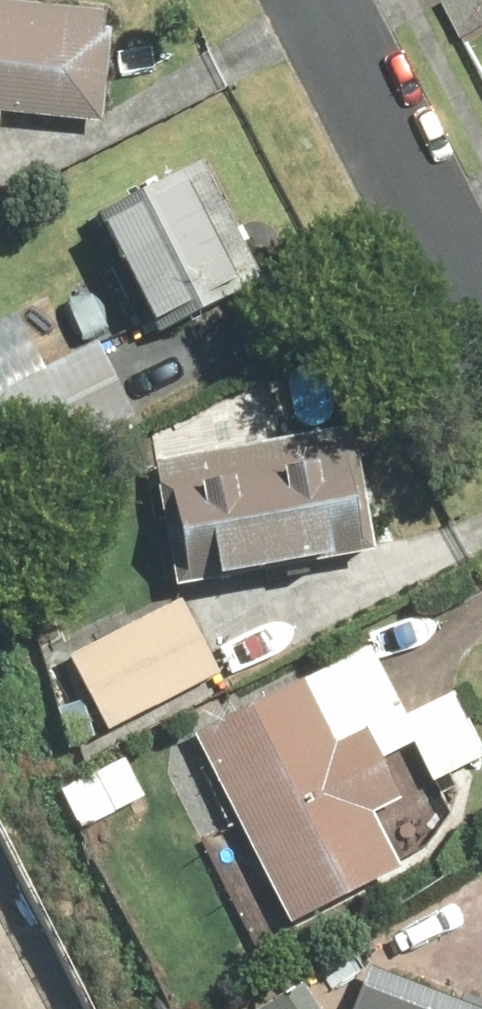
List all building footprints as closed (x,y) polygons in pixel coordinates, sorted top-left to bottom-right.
[(99,121),(109,11),(0,1),(0,112),(99,121)] [(136,207),(183,310),(186,309),(193,324),(263,290),(199,159),(129,192),(136,207)] [(148,327),(183,310),(136,207),(98,224),(148,327)] [(0,320),(0,391),(69,362),(44,302),(0,320)] [(348,425),(152,461),(174,577),(204,571),(206,582),(371,551),(348,425)] [(184,598),(67,655),(110,741),(226,684),(184,598)] [(308,679),(192,735),(288,925),(398,869),(372,818),(402,803),(481,762),(481,716),(466,685),(417,710),(412,700),(399,706),(369,648),(308,679)] [(149,794),(124,751),(45,796),(70,840),(149,794)] [(360,986),(351,1008),(419,1008),(360,986)] [(257,1008),(293,1008),(284,994),(257,1008)]
